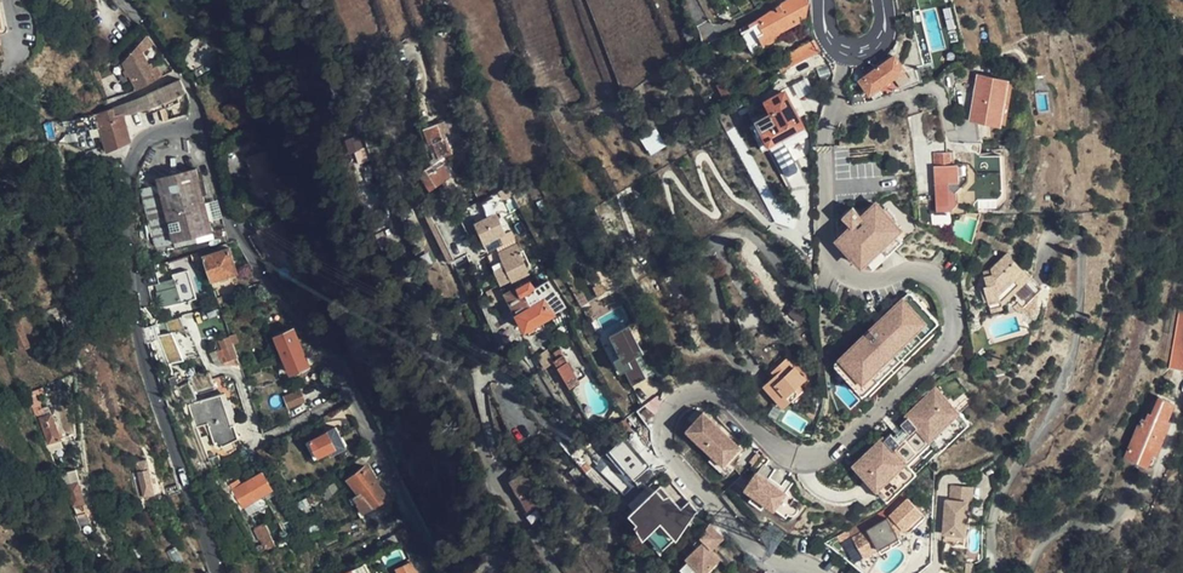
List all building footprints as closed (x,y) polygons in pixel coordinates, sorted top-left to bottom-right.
[(810,0),(788,0),(780,5),(783,10),(779,12),(776,8),(762,17),(752,22),(754,26),(745,31),(754,48),(782,33),(807,18),(811,4),(810,0)] [(754,26),(752,22),(743,28),(745,31),(754,26)] [(783,36),(782,33),(754,48),(745,31),(744,32),(754,52),(783,36)] [(780,68),(816,46),(814,38),(812,32),(773,57),(780,68)] [(126,69),(122,71),(126,77),(130,75),(137,89),(155,80),(147,65),(152,62),(163,57),(155,46),(123,64),(126,69)] [(893,76),(903,69),(894,57),(860,81),(869,94),(871,92),(877,88),(893,76)] [(155,80),(161,77),(152,62),(147,65),(155,80)] [(909,77),(903,69),(893,76),(899,84),(909,77)] [(979,74),(978,82),(972,119),(980,120),(1002,123),(1006,100),(1009,78),(979,74)] [(943,75),(937,82),(939,83),(940,83),(942,84),(943,86),(944,87),(945,88),(945,89),(950,87),(943,75)] [(801,95),(814,89),(808,77),(795,82),(801,95)] [(175,97),(186,92),(180,81),(179,79),(138,98),(133,100),(119,105),(102,111),(61,123),(63,132),(74,130),(75,133),(99,127),(106,152),(130,141),(126,127),(122,114),(132,113),(145,109),(162,102),(175,97)] [(763,96),(765,99),(781,90),(780,87),(763,96)] [(877,88),(871,92),(875,98),(880,93),(877,88)] [(781,90),(765,99),(772,114),(775,121),(772,122),(779,134),(788,129),(789,132),(802,126),(797,118),(790,104),(789,105),(781,90)] [(862,95),(850,97),(852,105),(865,101),(862,95)] [(230,120),(246,110),(240,100),(224,110),(230,120)] [(797,118),(802,126),(808,126),(806,113),(797,118)] [(432,164),(421,171),(431,186),(450,173),(445,165),(449,163),(445,157),(451,153),(444,137),(440,139),(433,124),(416,133),(423,149),(426,147),(432,159),(430,160),(432,164)] [(788,129),(779,134),(783,143),(805,132),(802,126),(789,132),(788,129)] [(658,128),(643,136),(651,152),(667,143),(658,128)] [(384,194),(365,130),(350,135),(369,198),(384,194)] [(928,179),(915,180),(916,192),(919,220),(932,220),(931,209),(950,208),(957,202),(957,191),(967,179),(966,162),(955,163),(950,163),(950,149),(946,148),(945,138),(931,139),(933,163),(927,163),(928,179)] [(281,188),(267,151),(246,159),(254,180),(251,181),(258,198),(281,188)] [(158,186),(173,241),(212,231),(195,168),(156,178),(158,186)] [(160,244),(173,241),(158,186),(145,189),(160,244)] [(285,195),(283,190),(276,193),(278,198),(285,195)] [(852,206),(841,216),(850,225),(838,237),(840,239),(838,242),(858,263),(860,261),(863,264),(866,261),(896,233),(898,231),(896,229),(898,226),(878,204),(876,207),(873,203),(861,215),(852,206)] [(511,230),(498,213),(482,220),(475,205),(460,212),(470,236),(479,232),(485,243),(511,230)] [(442,219),(435,223),(455,259),(464,254),(443,219),(442,219)] [(285,240),(289,237),(283,227),(276,230),(273,224),(258,232),(270,255),(288,245),(285,240)] [(866,261),(872,268),(902,240),(896,233),(866,261)] [(529,273),(515,243),(487,258),(500,287),(529,273)] [(228,249),(202,257),(210,281),(215,279),(221,297),(235,292),(231,280),(238,278),(228,249)] [(1019,309),(1043,285),(1034,276),(1032,274),(1028,279),(1024,275),(1028,270),(1008,249),(989,267),(993,272),(987,274),(989,282),(984,284),(989,297),(984,299),(985,301),(989,300),(993,311),(1003,308),(1002,301),(1012,294),(1018,299),(1013,305),(1018,309),(1019,309)] [(554,275),(550,266),(540,271),(545,280),(554,275)] [(1028,279),(1032,274),(1028,270),(1024,275),(1028,279)] [(195,298),(190,282),(176,286),(175,281),(168,283),(168,280),(156,284),(158,293),(157,293),(162,306),(180,300),(182,304),(195,298)] [(566,305),(548,280),(534,288),(531,282),(509,293),(530,335),(545,327),(541,319),(566,305)] [(989,297),(984,284),(980,285),(984,299),(989,297)] [(908,303),(913,298),(911,295),(908,295),(903,298),(908,303)] [(915,331),(931,316),(913,298),(908,303),(903,298),(838,360),(842,365),(837,370),(855,388),(871,373),(877,380),(888,369),(893,365),(887,358),(899,347),(905,354),(921,338),(915,331)] [(59,318),(56,307),(48,309),(51,320),(59,318)] [(1171,367),(1182,368),(1182,307),(1171,367)] [(915,331),(921,338),(937,323),(931,316),(915,331)] [(30,347),(18,320),(8,324),(20,352),(30,347)] [(654,373),(627,324),(607,335),(626,370),(634,384),(654,373)] [(154,327),(142,329),(142,333),(144,341),(152,339),(157,338),(156,336),(154,327)] [(308,364),(293,329),(276,336),(293,372),(299,368),(308,364)] [(184,330),(156,336),(157,338),(152,339),(152,341),(153,341),(157,341),(166,361),(169,360),(171,364),(182,361),(181,357),(194,354),(184,330)] [(339,342),(334,331),(327,335),(333,345),(339,342)] [(586,358),(591,355),(579,332),(573,335),(586,358)] [(237,334),(229,336),(232,344),(239,341),(237,334)] [(227,361),(236,358),(232,344),(229,336),(219,340),(227,361)] [(887,358),(893,365),(898,360),(905,354),(899,347),(887,358)] [(228,365),(221,354),(218,348),(210,351),(216,365),(228,365)] [(562,366),(568,362),(564,356),(558,360),(562,366)] [(775,374),(771,377),(762,384),(781,407),(789,402),(786,397),(800,386),(805,381),(788,359),(778,366),(781,369),(775,374)] [(834,367),(837,370),(842,365),(838,360),(834,363),(834,367)] [(893,365),(888,369),(893,374),(903,364),(898,360),(893,365)] [(560,367),(570,383),(578,378),(568,362),(562,366),(560,367)] [(871,373),(855,388),(861,395),(877,380),(871,373)] [(311,383),(306,374),(294,379),(298,388),(311,383)] [(803,390),(800,386),(786,397),(789,402),(803,390)] [(284,394),(289,407),(307,400),(302,387),(284,394)] [(896,441),(892,437),(889,434),(883,440),(881,438),(852,466),(844,474),(854,485),(863,478),(874,490),(884,481),(894,492),(913,475),(939,450),(958,433),(947,422),(957,413),(934,389),(905,416),(907,418),(899,425),(902,428),(906,432),(896,441)] [(238,441),(218,395),(186,407),(193,427),(207,421),(218,449),(238,441)] [(1149,450),(1156,453),(1169,422),(1166,421),(1173,404),(1159,398),(1152,415),(1150,414),(1145,426),(1142,425),(1138,433),(1135,432),(1126,455),(1144,462),(1149,450)] [(703,413),(686,431),(702,447),(722,468),(727,463),(740,450),(703,413)] [(967,424),(957,413),(947,422),(958,433),(967,424)] [(59,439),(50,414),(39,418),(49,443),(59,439)] [(1170,458),(1174,460),(1182,439),(1182,428),(1169,422),(1156,453),(1170,458)] [(346,448),(336,428),(305,444),(314,460),(329,452),(331,456),(346,448)] [(902,428),(892,437),(896,441),(906,432),(902,428)] [(623,437),(611,448),(636,476),(648,465),(623,437)] [(722,468),(702,447),(700,450),(710,460),(708,462),(725,479),(734,470),(727,463),(722,468)] [(1106,464),(1114,467),(1116,469),(1122,454),(1120,453),(1112,449),(1106,464)] [(154,493),(146,458),(135,461),(138,471),(133,473),(138,497),(154,493)] [(347,498),(352,505),(355,503),(361,512),(387,497),(377,484),(373,478),(371,474),(368,469),(366,466),(348,479),(357,492),(347,498)] [(273,492),(263,473),(262,474),(239,487),(236,482),(228,487),(242,510),(273,492)] [(511,479),(521,493),(530,487),(530,486),(521,473),(511,479)] [(750,485),(746,491),(754,497),(766,505),(775,511),(786,494),(778,489),(757,474),(750,485)] [(778,489),(786,494),(793,484),(785,479),(778,489)] [(884,481),(874,490),(885,501),(894,492),(884,481)] [(86,513),(77,483),(70,485),(69,483),(66,483),(77,516),(86,513)] [(167,498),(181,492),(178,483),(163,488),(167,498)] [(338,490),(334,483),(322,489),(326,497),(338,490)] [(951,486),(950,501),(967,502),(972,502),(973,487),(951,486)] [(659,491),(655,494),(676,516),(680,513),(659,491)] [(676,543),(697,515),(688,505),(680,513),(676,516),(655,494),(630,518),(639,527),(637,528),(645,542),(661,527),(676,543)] [(798,503),(786,494),(775,511),(787,519),(789,516),(789,517),(790,517),(791,517),(792,517),(793,517),(794,517),(795,517),(796,516),(797,516),(797,515),(798,514),(798,513),(799,512),(799,511),(799,510),(798,509),(798,508),(798,507),(797,507),(796,506),(798,503)] [(766,505),(754,497),(749,503),(762,512),(766,505)] [(853,539),(865,559),(879,550),(899,538),(897,535),(894,531),(899,526),(903,531),(922,515),(909,500),(887,519),(853,539)] [(950,501),(946,501),(944,534),(965,535),(967,502),(950,501)] [(925,519),(922,515),(903,531),(903,532),(904,532),(904,533),(905,533),(906,533),(906,534),(907,533),(908,534),(909,533),(910,533),(911,533),(925,519)] [(349,529),(354,537),(367,529),(362,521),(349,529)] [(894,531),(897,535),(903,531),(899,526),(894,531)] [(255,532),(264,551),(269,549),(268,546),(271,544),(264,528),(255,532)] [(700,541),(703,544),(715,534),(709,528),(700,541)] [(396,533),(401,545),(411,541),(414,539),(412,533),(408,535),(404,529),(396,533)] [(848,531),(838,537),(841,542),(851,536),(848,531)] [(715,534),(703,544),(686,562),(689,564),(680,572),(709,572),(721,562),(712,553),(723,542),(715,534)] [(965,535),(944,534),(944,544),(965,545),(965,535)] [(899,538),(879,550),(882,554),(902,543),(899,538)] [(413,545),(411,541),(401,545),(390,550),(393,558),(400,555),(402,558),(411,554),(409,547),(413,545)] [(725,557),(721,562),(729,571),(733,565),(725,557)] [(412,562),(396,569),(398,572),(416,572),(412,562)] [(343,572),(368,572),(364,563),(343,572)]
